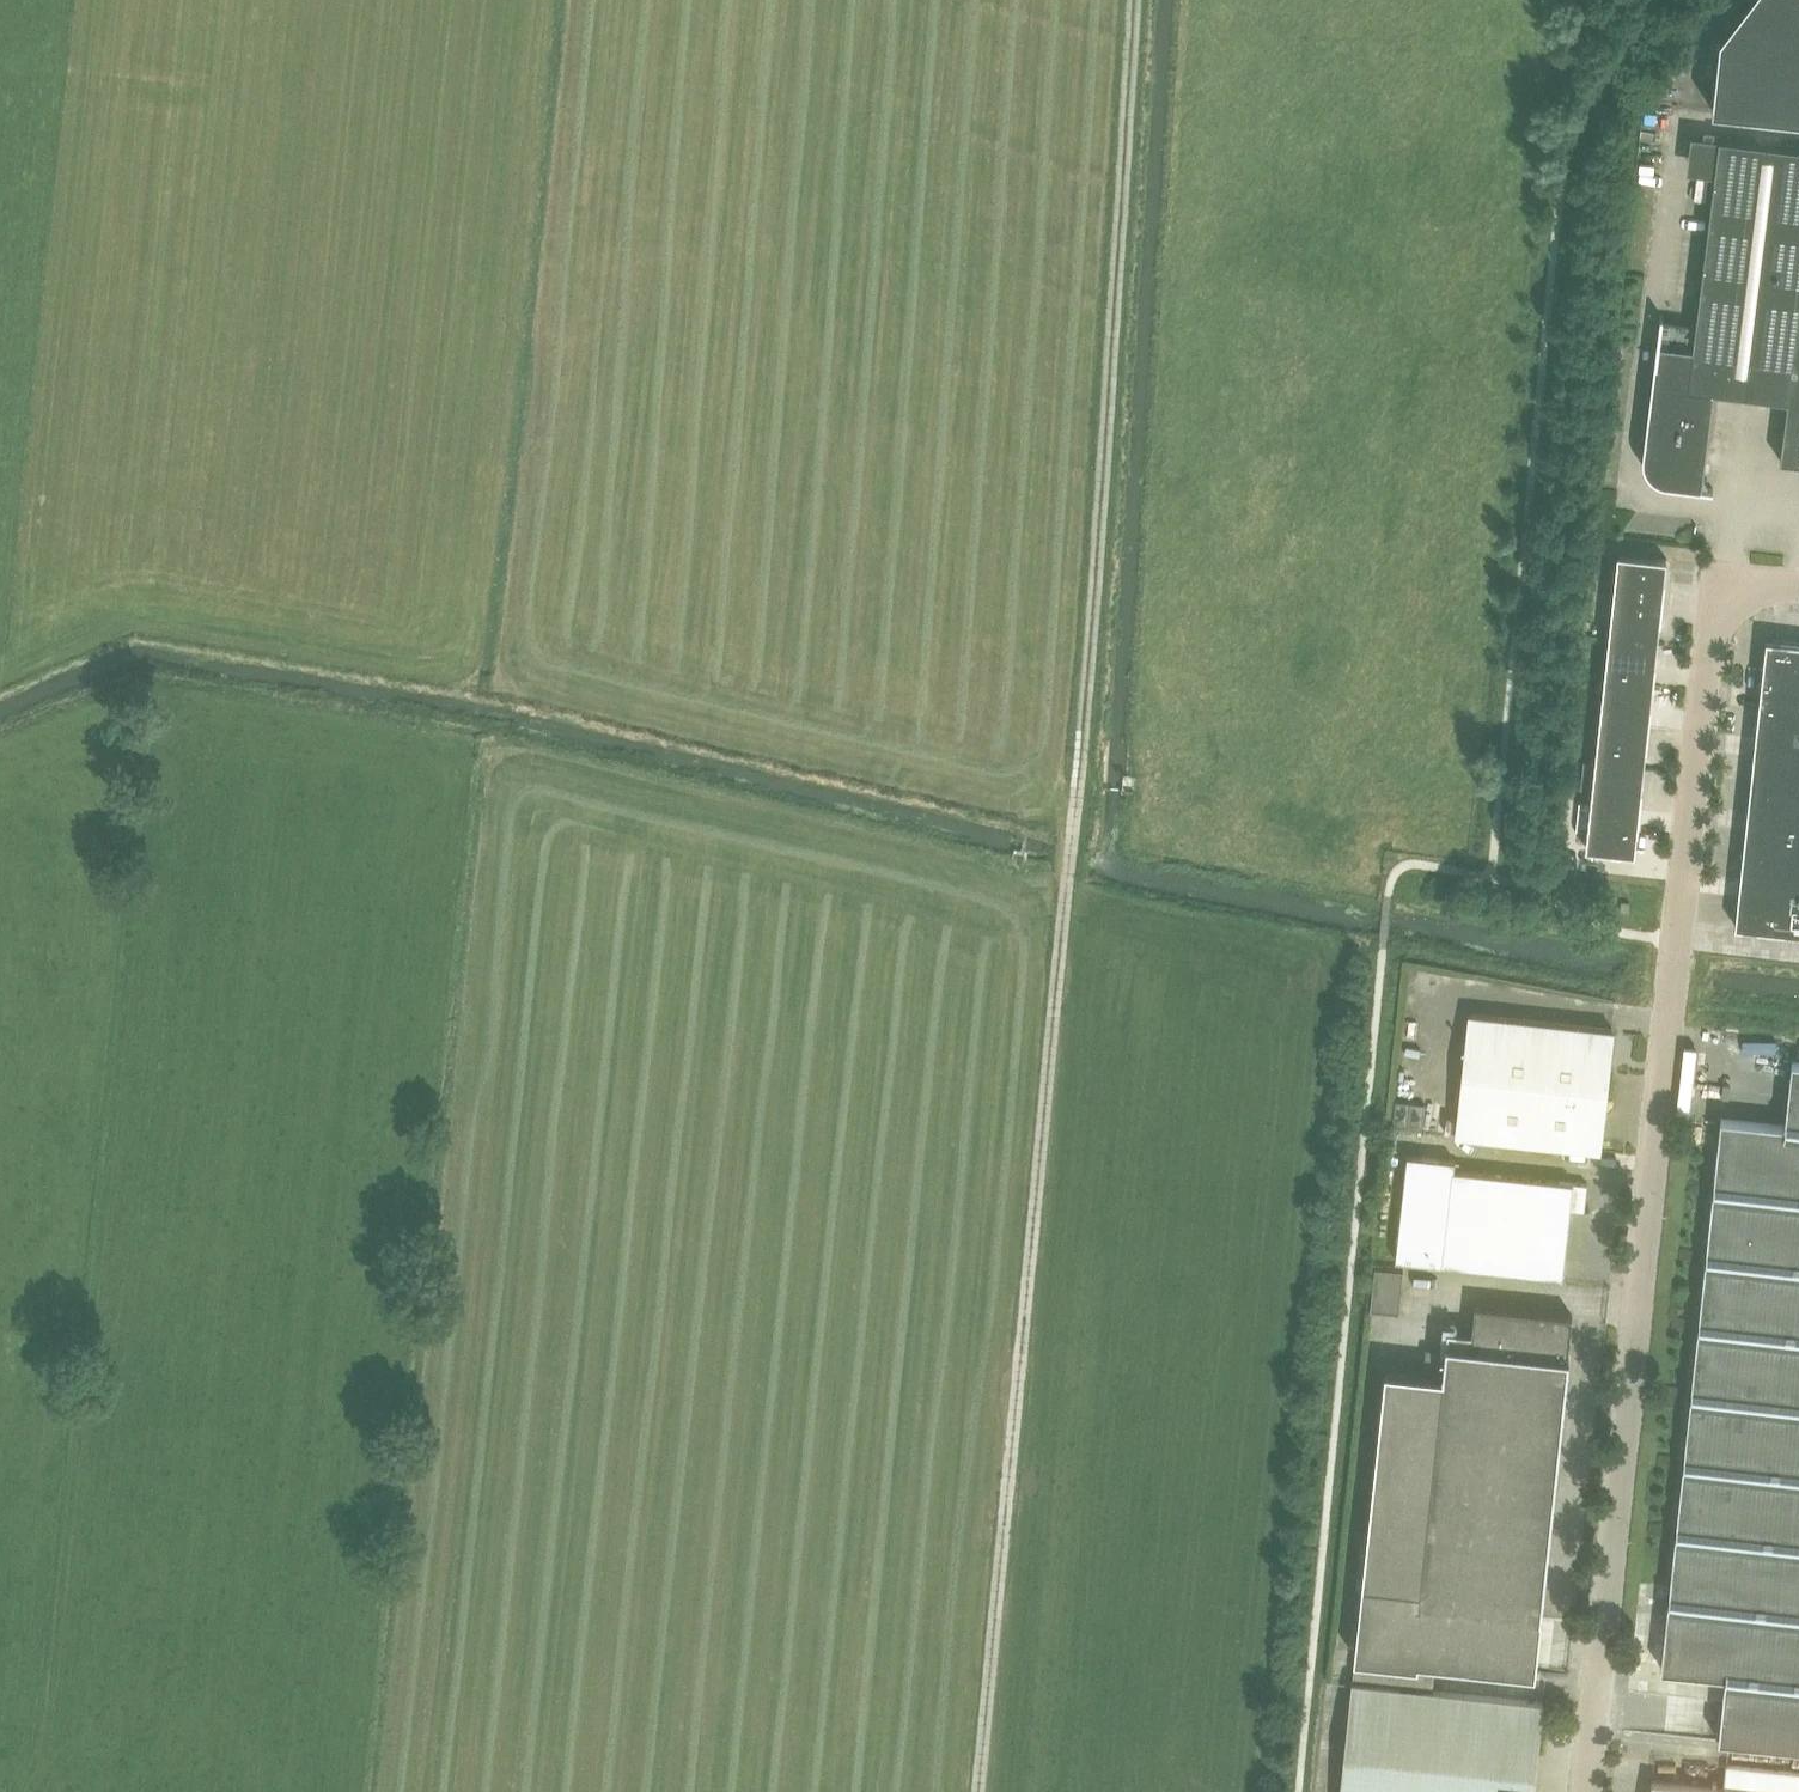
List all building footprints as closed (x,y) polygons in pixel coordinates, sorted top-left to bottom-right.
[(1798,119),(1798,0),(1747,0),(1719,37),(1711,109),(1798,119)] [(1695,325),(1661,321),(1662,317),(1659,317),(1642,453),(1648,474),(1663,484),(1674,486),(1674,485),(1700,488),(1712,391),(1743,395),(1786,400),(1779,460),(1798,463),(1798,149),(1718,138),(1695,325)] [(1617,553),(1613,596),(1662,601),(1666,558),(1617,553)] [(1662,601),(1613,596),(1608,637),(1657,642),(1662,601)] [(1657,642),(1608,637),(1604,679),(1652,684),(1657,642)] [(1750,783),(1798,788),(1798,647),(1765,643),(1750,783)] [(1604,679),(1599,721),(1648,726),(1652,684),(1604,679)] [(1648,726),(1599,721),(1595,763),(1643,768),(1648,726)] [(1595,763),(1590,805),(1639,810),(1643,768),(1595,763)] [(1750,783),(1735,928),(1798,935),(1798,788),(1750,783)] [(1590,805),(1585,847),(1634,852),(1639,810),(1590,805)] [(1470,1014),(1456,1133),(1600,1149),(1613,1030),(1470,1014)] [(1792,1062),(1785,1126),(1720,1119),(1661,1669),(1725,1676),(1718,1739),(1798,1748),(1798,1063),(1792,1062)] [(1420,1096),(1416,1126),(1447,1130),(1451,1100),(1420,1096)] [(1395,1263),(1440,1268),(1560,1280),(1567,1212),(1581,1213),(1583,1187),(1449,1177),(1450,1168),(1402,1164),(1395,1263)] [(1370,1310),(1398,1313),(1403,1270),(1374,1267),(1370,1310)] [(1420,1587),(1361,1581),(1353,1657),(1437,1665),(1437,1661),(1535,1671),(1535,1669),(1468,1663),(1474,1608),(1541,1615),(1568,1356),(1567,1355),(1571,1314),(1474,1304),(1472,1332),(1446,1329),(1420,1587)] [(1343,1791),(1535,1791),(1544,1703),(1354,1683),(1343,1791)] [(1725,1790),(1746,1791),(1798,1791),(1798,1773),(1727,1766),(1725,1790)] [(1725,1790),(1654,1783),(1653,1791),(1746,1791),(1725,1790)]
